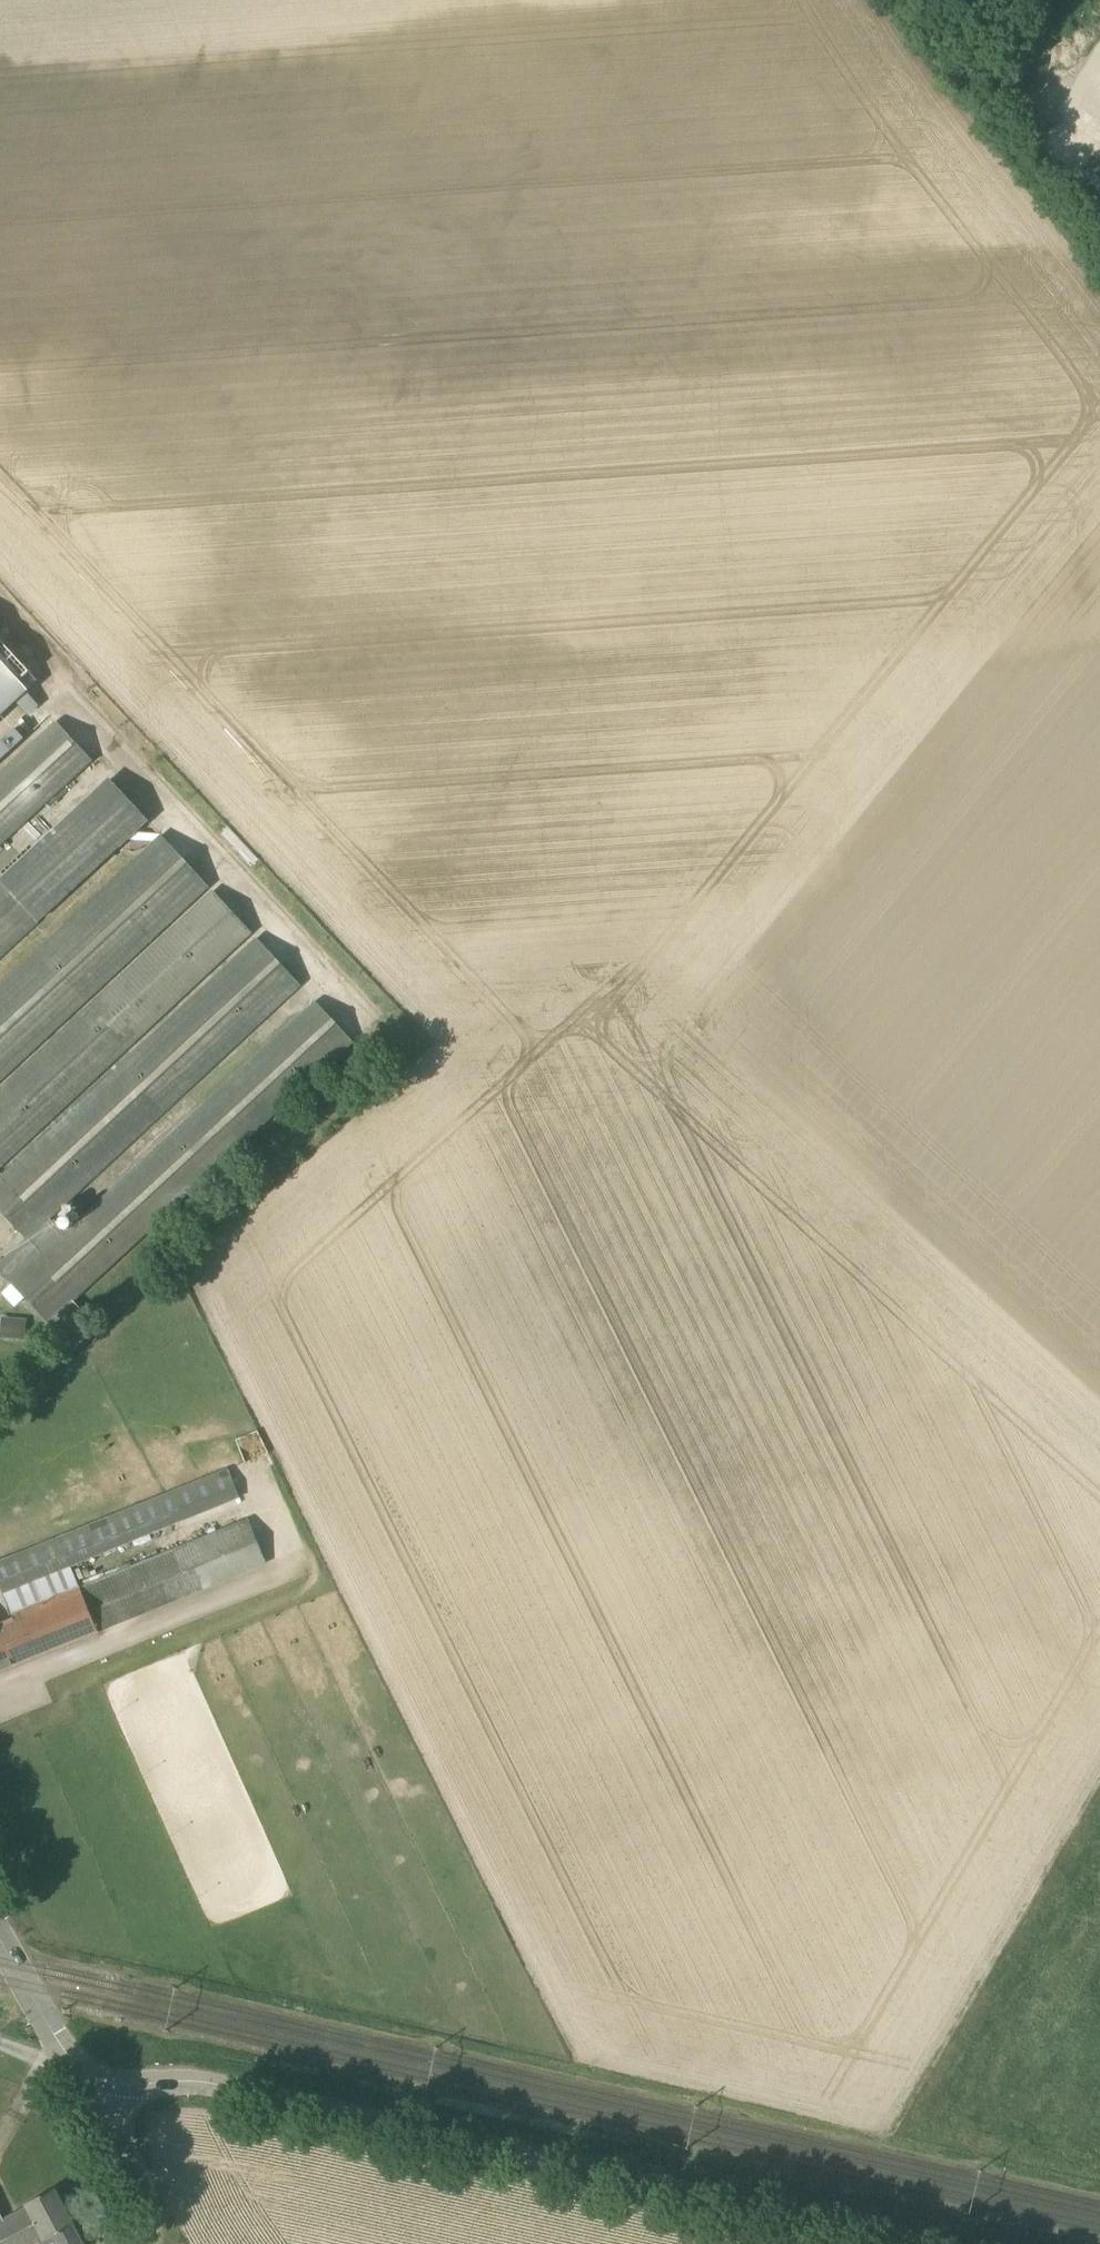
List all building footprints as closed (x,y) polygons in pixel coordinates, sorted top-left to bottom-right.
[(33,692),(0,655),(0,721),(33,692)] [(0,774),(0,843),(92,759),(77,743),(83,737),(73,727),(67,732),(57,721),(0,774)] [(147,819),(110,778),(0,880),(0,955),(147,819)] [(210,887),(163,836),(161,834),(0,985),(0,1082),(210,887)] [(253,933),(213,891),(0,1088),(0,1169),(253,933)] [(27,1237),(0,1262),(0,1271),(73,1350),(97,1327),(72,1301),(352,1040),(315,1001),(66,1235),(49,1218),(300,984),(257,937),(0,1176),(0,1209),(27,1237)] [(27,1320),(13,1318),(11,1338),(25,1340),(27,1320)] [(70,1566),(241,1497),(229,1470),(0,1562),(0,1587),(12,1616),(0,1622),(0,1670),(268,1563),(250,1519),(79,1589),(70,1566)] [(55,2189),(29,2203),(31,2207),(4,2221),(0,2213),(0,2243),(33,2243),(43,2239),(45,2242),(54,2236),(58,2243),(82,2243),(73,2227),(74,2226),(55,2189)]
